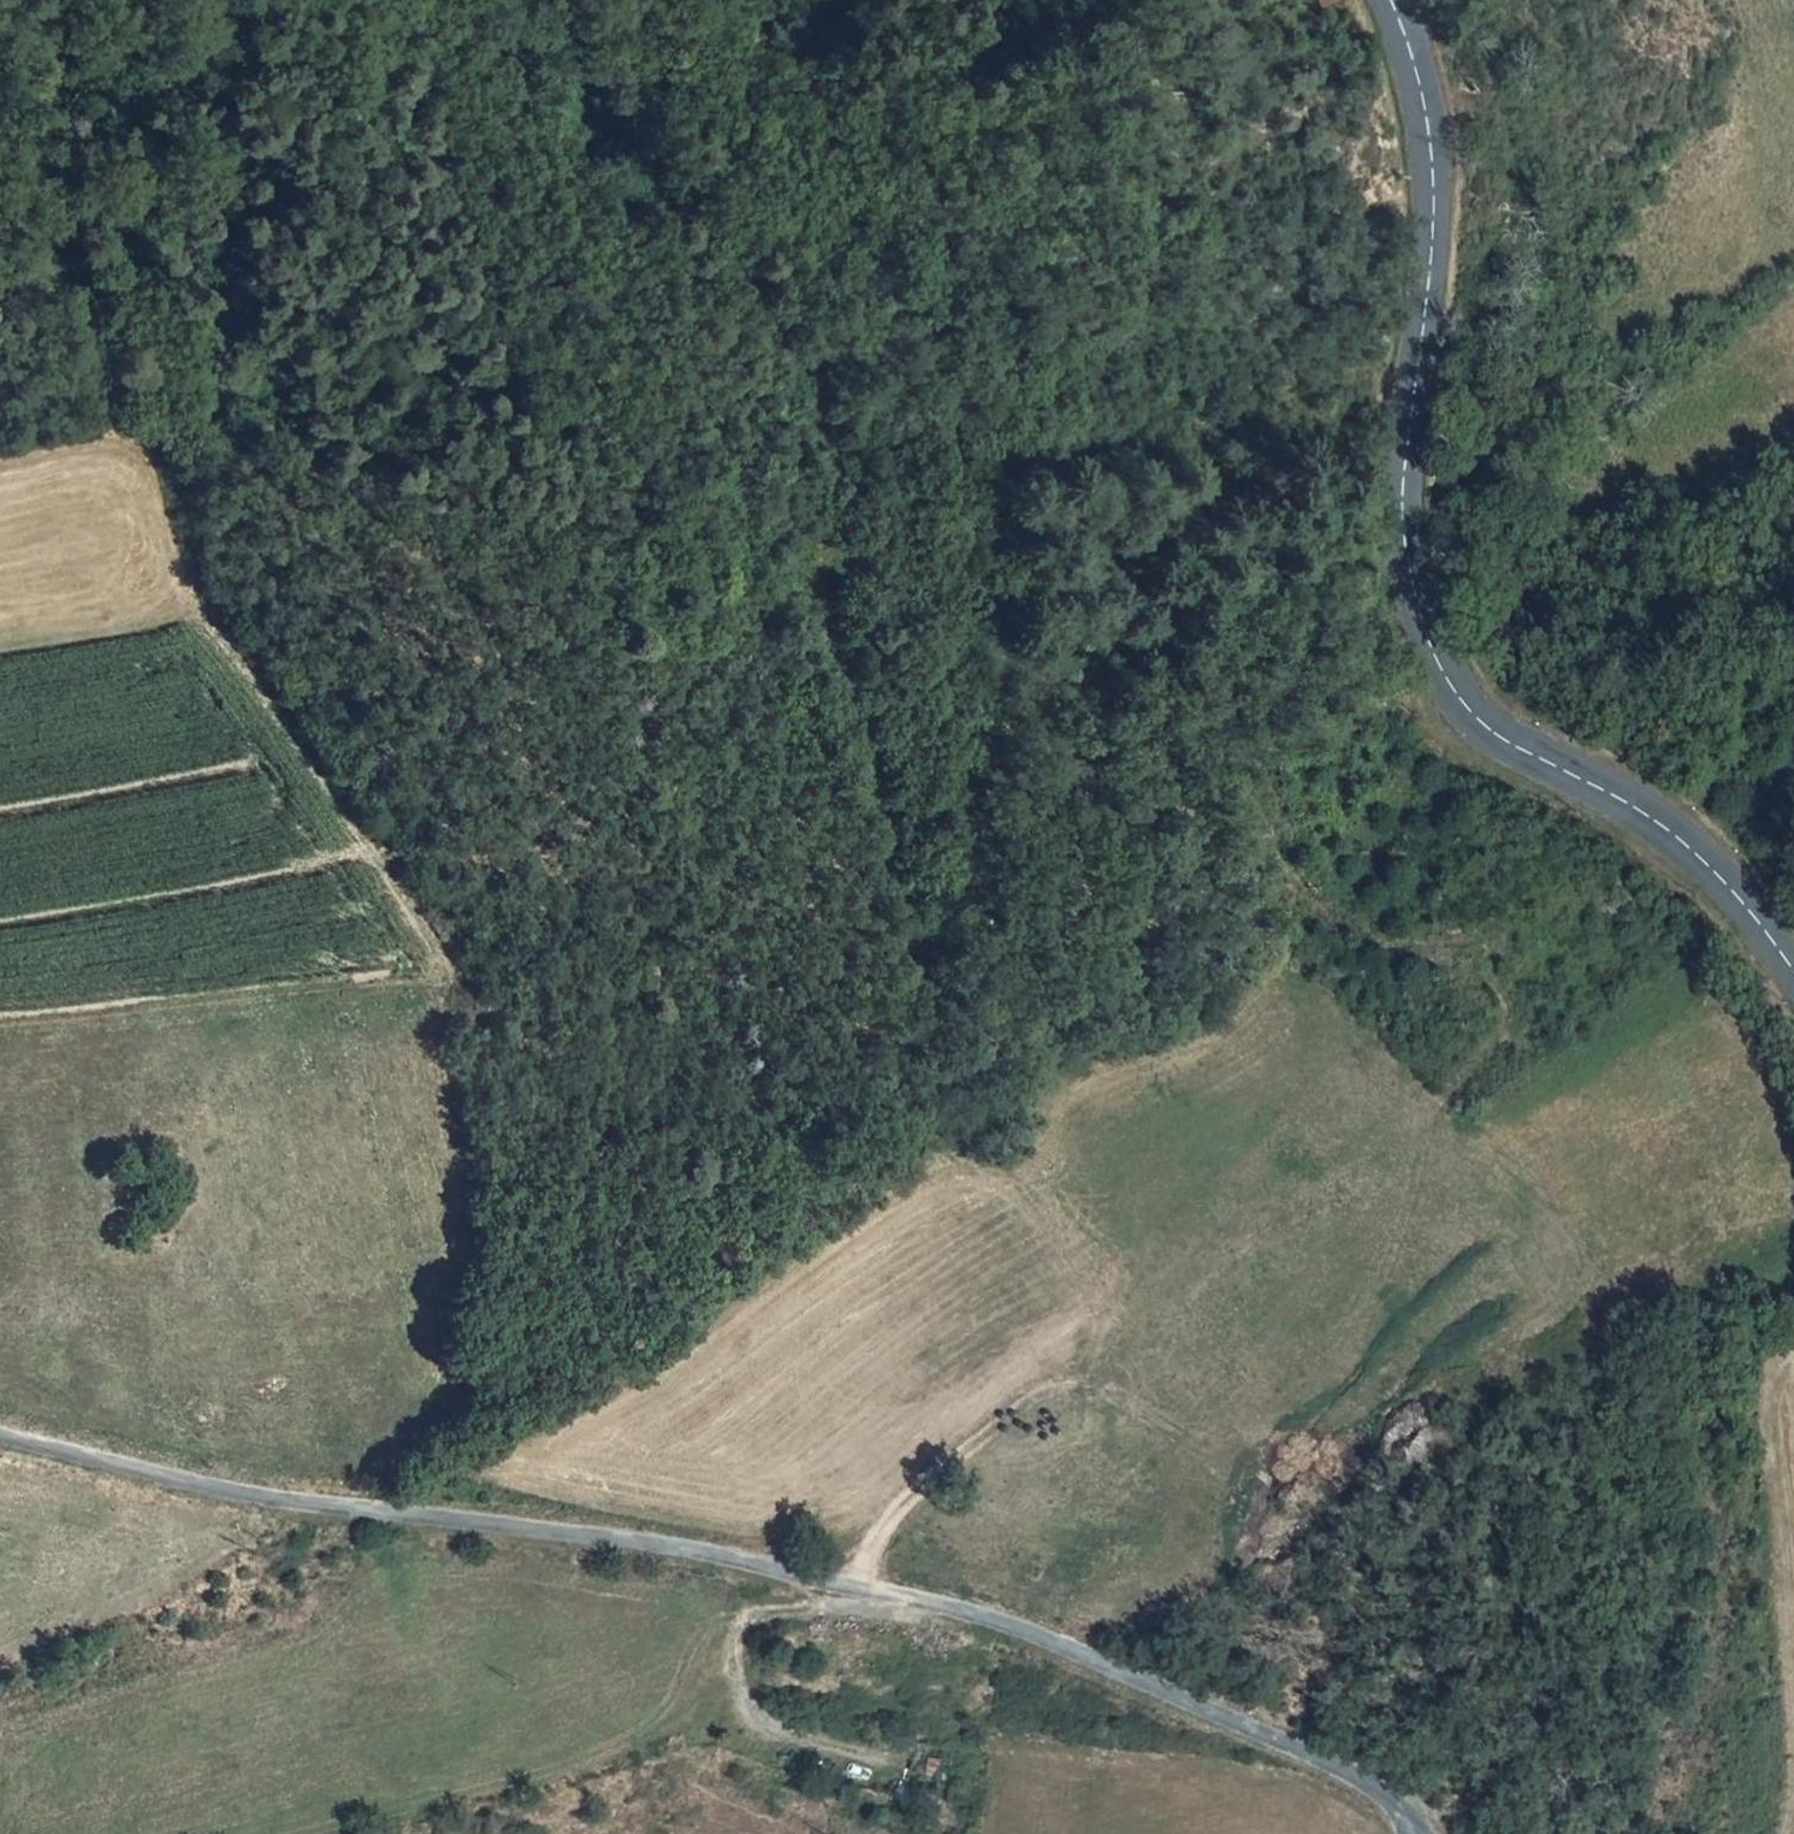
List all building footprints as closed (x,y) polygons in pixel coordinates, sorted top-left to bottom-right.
[(1297,14),(1329,0),(1291,0),(1297,14)]
